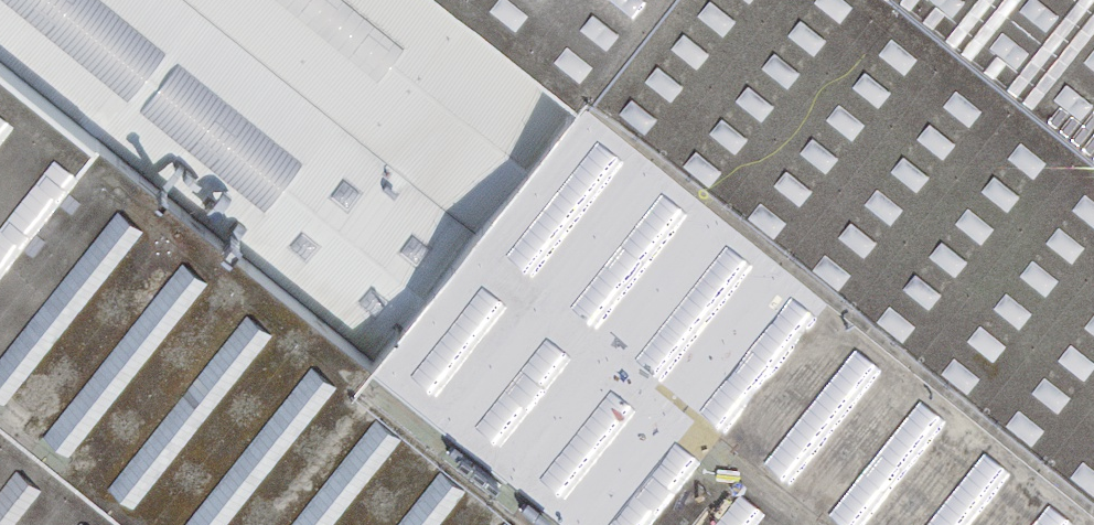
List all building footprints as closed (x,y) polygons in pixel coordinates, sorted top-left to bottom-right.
[(212,0),(0,0),(0,42),(365,333),(468,207),(212,0)] [(468,207),(576,77),(478,0),(212,0),(468,207)] [(1093,485),(1093,127),(934,0),(478,0),(576,77),(1093,485)] [(1093,127),(1093,0),(934,0),(1093,127)] [(159,524),(600,524),(0,44),(0,397),(159,524)] [(576,77),(468,207),(869,524),(1093,524),(1093,485),(576,77)] [(603,524),(869,524),(468,207),(365,333),(603,524)] [(0,397),(0,524),(159,524),(0,397)]
